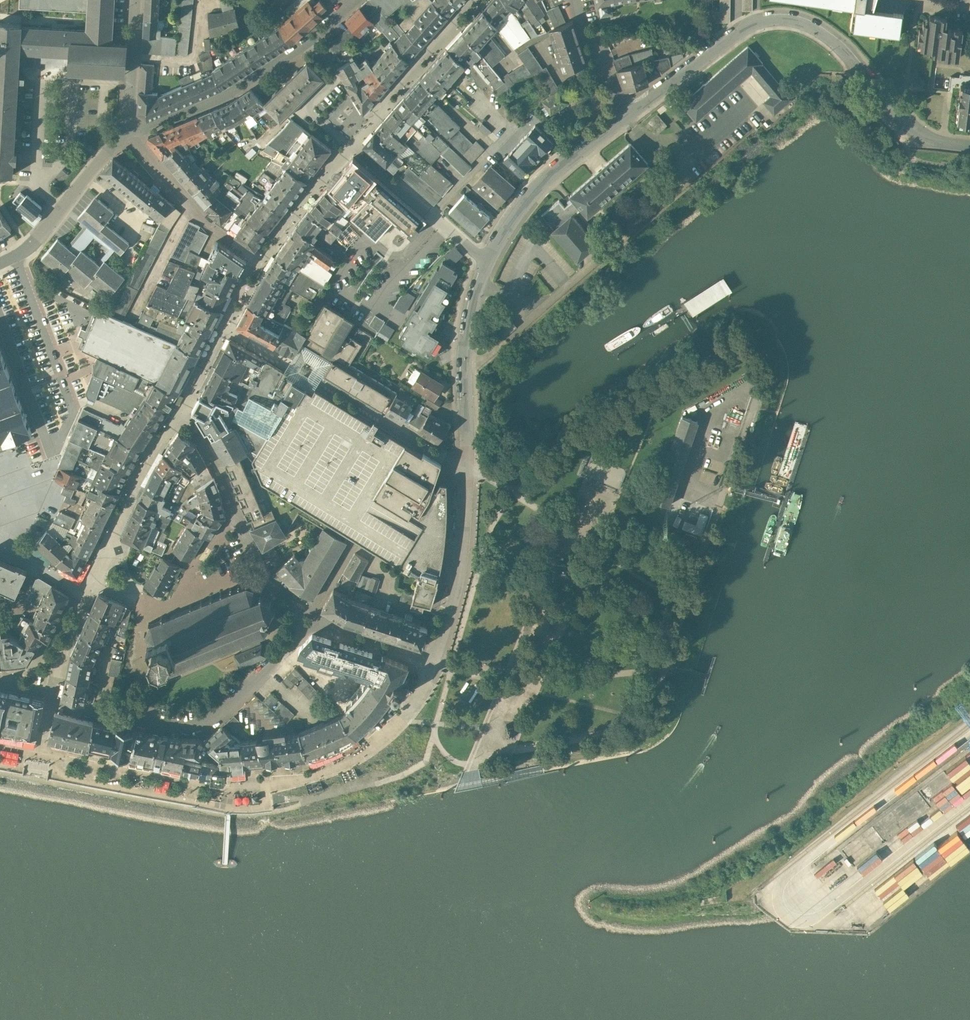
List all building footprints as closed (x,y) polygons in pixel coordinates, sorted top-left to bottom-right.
[(22,6),(88,10),(89,1),(88,1),(88,0),(22,0),(22,6)] [(144,18),(158,19),(159,0),(145,0),(144,18)] [(179,16),(178,38),(177,38),(175,54),(187,55),(193,0),(181,0),(179,16)] [(222,13),(235,9),(232,0),(219,0),(222,13)] [(315,0),(295,0),(274,19),(280,27),(291,44),(322,16),(319,13),(326,6),(321,0),(319,0),(317,2),(315,0)] [(370,0),(368,0),(365,3),(371,10),(376,6),(370,0)] [(376,6),(385,17),(403,1),(407,6),(412,12),(417,17),(432,1),(431,0),(370,0),(376,6)] [(453,0),(433,0),(432,1),(448,17),(458,5),(453,0)] [(483,10),(495,25),(511,8),(503,0),(492,0),(483,10)] [(511,8),(514,12),(517,9),(522,2),(524,0),(503,0),(511,8)] [(536,0),(524,0),(529,6),(538,19),(545,15),(536,0)] [(597,7),(599,6),(601,15),(612,13),(610,4),(616,3),(615,0),(595,0),(597,7)] [(745,9),(756,8),(755,0),(745,0),(745,9)] [(872,10),(875,1),(869,0),(801,0),(872,10)] [(0,23),(0,174),(13,175),(14,161),(17,161),(18,151),(14,151),(20,52),(70,55),(69,71),(125,75),(127,44),(112,43),(114,3),(89,1),(88,10),(87,30),(22,26),(22,24),(0,23)] [(417,17),(414,20),(432,34),(448,17),(432,1),(417,17)] [(385,17),(376,6),(371,10),(365,3),(359,7),(372,23),(375,25),(382,31),(383,31),(385,33),(392,27),(391,26),(387,20),(385,17)] [(538,19),(529,6),(524,10),(532,23),(534,22),(538,19)] [(558,6),(546,10),(554,28),(565,24),(558,6)] [(372,23),(359,7),(347,20),(360,34),(372,23)] [(514,12),(511,8),(495,25),(497,27),(514,48),(529,38),(530,38),(521,25),(517,18),(513,13),(514,12)] [(235,9),(222,13),(227,32),(239,28),(235,9)] [(521,15),(517,9),(514,12),(513,13),(517,18),(521,15)] [(483,10),(463,32),(476,49),(488,36),(497,27),(495,25),(483,10)] [(893,15),(853,10),(850,27),(901,33),(903,13),(893,12),(893,15)] [(432,34),(414,20),(417,17),(412,12),(400,25),(405,31),(421,47),(432,34)] [(222,13),(208,14),(210,36),(227,32),(222,13)] [(941,17),(930,15),(929,22),(924,21),(923,28),(920,28),(917,42),(926,43),(925,47),(936,49),(936,52),(949,54),(948,55),(958,57),(962,30),(954,28),(954,27),(945,25),(947,17),(941,16),(941,17)] [(158,19),(144,18),(143,35),(144,35),(157,36),(157,29),(158,19)] [(528,20),(521,25),(530,38),(538,35),(528,20)] [(554,28),(549,31),(563,72),(574,69),(587,64),(580,44),(579,44),(571,21),(565,24),(554,28)] [(400,25),(397,22),(392,25),(391,26),(392,27),(400,36),(405,31),(400,25)] [(280,27),(247,48),(258,65),(291,44),(280,27)] [(421,47),(405,31),(400,36),(392,27),(385,33),(392,43),(408,61),(421,47)] [(358,37),(349,28),(345,33),(353,41),(358,37)] [(463,32),(448,49),(466,65),(466,66),(470,63),(471,64),(472,64),(475,61),(473,59),(477,55),(478,57),(481,54),(476,49),(463,32)] [(353,41),(345,33),(340,37),(347,47),(353,41)] [(368,33),(362,39),(366,44),(373,38),(368,33)] [(161,36),(157,36),(144,35),(142,51),(175,54),(177,38),(161,36)] [(505,55),(488,36),(476,49),(481,54),(487,62),(491,66),(505,55)] [(347,47),(340,37),(334,41),(340,51),(347,47)] [(362,39),(355,45),(360,51),(366,44),(362,39)] [(340,51),(334,41),(328,45),(335,55),(340,51)] [(392,43),(372,66),(376,71),(387,85),(408,61),(392,43)] [(762,62),(748,46),(682,103),(696,120),(751,72),(759,80),(769,71),(761,63),(762,62)] [(528,47),(518,54),(524,63),(532,74),(536,72),(543,68),(528,47)] [(247,48),(213,70),(214,72),(220,90),(258,65),(247,48)] [(466,65),(448,49),(430,68),(449,84),(466,65)] [(652,49),(629,54),(629,55),(633,65),(641,63),(653,60),(655,60),(653,53),(652,49)] [(679,54),(669,57),(671,66),(684,56),(679,54)] [(629,55),(614,60),(618,70),(633,65),(629,55)] [(212,56),(198,62),(204,77),(214,72),(213,70),(212,56)] [(671,66),(669,57),(655,60),(653,60),(661,72),(671,66)] [(358,63),(355,58),(337,68),(342,77),(351,91),(363,83),(360,77),(356,70),(360,66),(358,63)] [(372,66),(365,58),(358,63),(360,66),(356,70),(360,77),(362,75),(363,77),(365,76),(367,79),(368,78),(369,80),(363,83),(376,98),(387,85),(376,71),(372,66)] [(295,74),(277,92),(276,90),(272,94),(274,95),(265,104),(279,119),(280,119),(322,77),(323,78),(324,78),(307,60),(306,61),(307,62),(299,70),(297,69),(294,72),(295,74)] [(491,66),(487,62),(479,68),(496,88),(504,82),(491,66)] [(488,83),(472,64),(471,64),(470,63),(466,66),(481,89),(488,83)] [(524,63),(508,74),(517,84),(532,74),(524,63)] [(641,63),(618,70),(625,89),(647,83),(641,63)] [(183,85),(158,96),(158,92),(157,92),(152,92),(154,65),(141,64),(137,113),(147,120),(220,90),(214,72),(204,77),(194,81),(183,85)] [(587,64),(574,69),(578,79),(589,72),(587,64)] [(560,90),(546,66),(543,68),(536,72),(550,95),(560,90)] [(449,84),(430,68),(421,79),(437,93),(439,95),(449,84)] [(769,71),(759,80),(771,94),(764,100),(774,112),(791,97),(769,71)] [(508,74),(508,73),(501,78),(504,82),(509,89),(517,84),(508,74)] [(189,75),(180,79),(183,85),(194,81),(193,77),(190,78),(189,75)] [(421,79),(404,98),(419,112),(424,117),(428,114),(432,109),(429,106),(435,100),(432,98),(437,93),(421,79)] [(496,88),(494,90),(499,97),(509,89),(504,82),(496,88)] [(376,98),(363,83),(351,91),(363,112),(376,98)] [(960,83),(956,117),(969,119),(969,85),(960,83)] [(263,103),(251,89),(240,96),(252,113),(253,114),(261,109),(263,113),(269,108),(265,104),(263,103)] [(560,90),(550,95),(542,100),(550,113),(568,102),(560,90)] [(240,96),(229,103),(229,104),(224,106),(212,111),(223,129),(237,123),(252,113),(240,96)] [(419,112),(404,98),(395,108),(411,122),(419,112)] [(459,127),(437,104),(432,109),(428,114),(439,125),(437,127),(448,138),(457,129),(459,127)] [(279,119),(269,108),(263,113),(262,113),(270,121),(268,123),(271,126),(273,124),(274,125),(279,119)] [(411,122),(395,108),(383,122),(404,141),(417,128),(416,127),(411,122)] [(657,109),(647,117),(657,128),(666,119),(657,109)] [(212,111),(198,117),(208,133),(209,133),(212,138),(224,130),(223,129),(212,111)] [(419,112),(411,122),(416,127),(423,120),(425,118),(424,117),(419,112)] [(198,117),(174,126),(182,138),(182,139),(183,140),(187,138),(190,143),(208,133),(198,117)] [(311,134),(291,118),(285,127),(298,137),(285,154),(293,158),(313,172),(332,148),(312,133),(311,134)] [(423,120),(416,127),(417,128),(427,138),(434,131),(423,120)] [(404,141),(383,122),(374,132),(387,144),(397,152),(396,153),(397,153),(406,142),(404,141)] [(491,131),(482,124),(478,128),(487,136),(491,131)] [(536,125),(500,163),(509,171),(513,166),(521,174),(541,153),(552,141),(536,125)] [(174,126),(160,132),(173,150),(176,147),(174,143),(182,139),(182,138),(174,126)] [(298,137),(285,127),(267,143),(285,154),(298,137)] [(439,150),(427,138),(417,128),(404,141),(429,162),(431,164),(441,153),(439,150)] [(473,144),(457,129),(448,138),(463,154),(473,144)] [(463,159),(434,131),(427,138),(439,150),(441,153),(456,167),(463,159)] [(160,132),(148,137),(148,141),(162,158),(173,150),(160,132)] [(387,144),(374,132),(364,145),(377,157),(387,144)] [(473,144),(463,154),(471,162),(484,149),(476,141),(473,144)] [(429,162),(406,142),(397,153),(404,159),(411,165),(409,167),(418,174),(429,162)] [(630,142),(600,169),(618,188),(648,162),(643,157),(645,154),(634,142),(632,144),(630,142)] [(285,154),(267,143),(264,150),(286,163),(290,163),(293,158),(285,154)] [(387,144),(377,157),(393,171),(404,159),(397,153),(396,153),(397,152),(387,144)] [(186,145),(179,150),(184,155),(185,154),(190,151),(186,145)] [(185,154),(184,155),(179,150),(176,147),(173,150),(162,158),(183,183),(198,169),(185,154)] [(157,193),(113,157),(101,172),(145,209),(159,192),(158,192),(157,193)] [(427,220),(353,157),(342,169),(343,170),(338,175),(337,175),(336,174),(335,175),(334,175),(333,175),(333,176),(332,177),(332,178),(332,179),(333,180),(333,181),(328,187),(344,203),(344,202),(347,205),(355,213),(351,217),(354,214),(355,214),(369,200),(396,223),(397,223),(407,232),(407,233),(412,237),(420,228),(427,220)] [(313,172),(293,158),(290,163),(286,168),(307,180),(313,172)] [(472,167),(463,159),(456,167),(464,175),(472,167)] [(286,168),(271,161),(257,180),(270,190),(263,199),(284,210),(307,180),(286,168)] [(431,164),(429,162),(418,174),(442,195),(442,196),(443,196),(453,184),(441,173),(431,164)] [(506,170),(497,162),(493,167),(502,174),(506,170)] [(493,167),(492,165),(475,185),(486,194),(496,203),(512,183),(502,174),(493,167)] [(409,167),(409,166),(402,175),(435,204),(442,196),(442,195),(418,174),(409,167)] [(210,177),(201,167),(198,169),(183,183),(193,194),(210,177)] [(588,214),(618,188),(600,169),(571,194),(574,198),(565,206),(559,199),(542,214),(554,228),(552,230),(577,258),(596,242),(572,214),(581,206),(588,214)] [(247,178),(236,171),(232,177),(240,182),(243,184),(247,178)] [(224,172),(217,181),(220,184),(217,186),(220,189),(231,176),(224,172)] [(246,212),(226,196),(232,188),(234,189),(240,182),(232,177),(231,176),(220,189),(215,195),(221,200),(241,216),(242,215),(243,216),(246,212)] [(210,177),(193,194),(205,208),(215,195),(220,189),(217,186),(220,184),(217,181),(216,180),(214,182),(210,177)] [(255,196),(242,185),(237,191),(250,202),(255,196)] [(328,187),(308,211),(322,223),(325,225),(330,219),(336,224),(342,216),(339,214),(347,205),(344,202),(344,203),(328,187)] [(237,191),(234,189),(232,188),(226,196),(246,212),(243,216),(247,218),(256,208),(250,203),(251,202),(250,202),(237,191)] [(159,192),(145,209),(159,220),(172,204),(173,204),(159,192)] [(489,216),(464,194),(449,212),(474,233),(489,216)] [(42,207),(27,195),(18,206),(33,217),(42,207)] [(215,195),(205,208),(210,212),(221,200),(215,195)] [(68,247),(58,239),(42,258),(62,274),(66,269),(66,268),(81,250),(82,250),(97,231),(121,252),(129,243),(105,222),(114,212),(99,199),(82,219),(87,223),(68,247)] [(284,210),(263,199),(260,203),(258,201),(255,204),(257,206),(256,208),(247,218),(267,231),(284,210)] [(241,216),(221,200),(210,212),(210,214),(220,222),(220,223),(235,234),(247,218),(243,216),(242,215),(241,216)] [(396,223),(369,200),(355,214),(354,214),(351,217),(376,239),(388,226),(391,229),(396,223)] [(172,204),(159,220),(161,221),(157,227),(168,232),(174,223),(181,212),(172,204)] [(11,229),(0,211),(0,236),(11,229)] [(322,223),(308,211),(296,226),(310,238),(313,240),(319,233),(316,230),(322,223)] [(247,218),(235,234),(255,249),(267,231),(247,218)] [(336,224),(330,219),(325,225),(337,234),(342,228),(336,224)] [(200,226),(188,221),(171,256),(197,266),(198,264),(206,268),(210,261),(198,254),(208,235),(198,230),(200,226)] [(325,225),(322,223),(316,230),(319,233),(331,243),(338,235),(337,234),(325,225)] [(310,238),(296,226),(276,256),(298,268),(325,285),(332,273),(307,255),(310,251),(314,254),(316,255),(315,257),(329,266),(334,258),(321,249),(309,239),(310,238)] [(168,232),(157,227),(154,233),(165,238),(168,232)] [(165,238),(154,233),(152,239),(162,244),(165,238)] [(162,244),(152,239),(149,245),(159,250),(162,244)] [(247,261),(219,242),(210,261),(239,274),(247,261)] [(159,250),(149,245),(146,250),(156,255),(159,250)] [(445,256),(453,264),(462,255),(455,247),(445,256)] [(82,250),(81,250),(66,268),(66,269),(85,285),(89,280),(89,279),(100,266),(82,250)] [(146,250),(133,274),(128,284),(139,289),(156,255),(146,250)] [(298,268),(276,256),(265,274),(292,289),(300,293),(314,301),(325,285),(298,268)] [(167,288),(157,284),(152,295),(148,304),(159,308),(158,309),(164,311),(170,313),(180,285),(188,288),(190,283),(194,275),(195,272),(168,260),(162,272),(173,277),(167,288)] [(100,266),(89,279),(89,280),(108,296),(124,277),(105,261),(100,266)] [(234,285),(239,274),(210,261),(206,268),(205,271),(234,285)] [(439,269),(437,268),(430,279),(431,280),(416,305),(415,304),(405,320),(408,322),(402,333),(406,336),(402,341),(414,348),(414,347),(429,356),(432,353),(435,355),(445,340),(434,333),(445,314),(440,311),(451,294),(447,291),(457,274),(453,271),(455,268),(443,261),(439,269)] [(234,285),(205,271),(203,275),(211,279),(208,286),(229,294),(234,285)] [(292,289),(265,274),(248,305),(264,312),(282,322),(291,307),(284,303),(292,289)] [(199,286),(190,283),(188,288),(185,296),(189,298),(196,300),(198,301),(198,302),(202,303),(206,291),(204,291),(203,295),(196,293),(199,286)] [(139,289),(128,284),(112,315),(123,320),(139,289)] [(180,285),(170,313),(183,318),(189,298),(185,296),(188,288),(180,285)] [(229,294),(208,286),(206,291),(202,303),(202,304),(221,310),(229,294)] [(406,289),(397,306),(407,312),(417,294),(406,289)] [(221,310),(202,304),(202,303),(198,302),(198,301),(196,300),(186,319),(192,322),(211,329),(221,310)] [(307,334),(301,343),(320,355),(345,315),(325,303),(307,334)] [(159,308),(148,304),(136,326),(147,331),(151,324),(154,318),(158,309),(159,308)] [(264,312),(248,305),(237,325),(274,346),(285,324),(282,322),(264,312)] [(136,326),(132,324),(123,320),(112,315),(97,307),(87,329),(83,337),(78,347),(98,356),(139,375),(140,374),(140,375),(155,381),(178,393),(190,371),(199,353),(180,345),(147,331),(136,326)] [(164,311),(158,309),(154,318),(160,320),(168,323),(170,318),(163,315),(164,311)] [(170,313),(164,311),(163,315),(170,318),(168,323),(178,327),(177,329),(184,332),(186,328),(188,330),(192,322),(186,319),(183,318),(170,313)] [(320,355),(328,360),(342,337),(353,320),(345,315),(320,355)] [(385,321),(375,315),(369,325),(379,331),(385,321)] [(168,323),(160,320),(157,327),(151,324),(147,331),(180,345),(185,335),(183,334),(184,332),(177,329),(178,327),(168,323)] [(211,329),(192,322),(188,330),(186,328),(184,332),(183,334),(185,335),(180,345),(199,353),(211,329)] [(281,333),(274,346),(293,356),(301,343),(307,334),(285,324),(281,333)] [(353,335),(366,342),(369,336),(356,329),(353,335)] [(342,337),(328,360),(332,362),(324,374),(382,410),(391,396),(394,397),(395,396),(397,392),(350,363),(362,344),(354,338),(351,343),(343,337),(342,338),(342,337)] [(263,358),(230,339),(225,349),(238,356),(239,355),(248,360),(259,366),(263,358)] [(5,447),(3,441),(32,432),(22,406),(19,397),(0,346),(0,449),(5,447)] [(238,356),(225,349),(216,367),(235,377),(247,382),(250,376),(242,372),(245,365),(248,360),(239,355),(238,356)] [(139,375),(98,356),(94,364),(94,369),(94,372),(127,386),(133,389),(140,375),(140,374),(139,375)] [(259,366),(248,360),(245,365),(258,372),(260,366),(259,366)] [(287,373),(267,361),(263,368),(260,366),(258,372),(245,365),(242,372),(250,376),(247,382),(235,377),(229,387),(239,392),(234,401),(229,400),(223,400),(220,399),(219,400),(213,409),(216,413),(219,411),(230,426),(232,425),(248,453),(226,462),(231,476),(237,490),(241,500),(242,504),(246,514),(248,518),(247,518),(248,519),(251,518),(255,526),(252,527),(263,547),(286,533),(298,512),(324,527),(345,540),(348,535),(410,573),(411,571),(418,575),(412,601),(425,604),(431,606),(438,584),(438,583),(439,575),(430,572),(430,571),(430,570),(439,556),(443,556),(444,549),(445,538),(447,519),(447,508),(447,497),(447,483),(441,483),(436,490),(433,488),(441,463),(423,452),(422,454),(378,428),(377,427),(379,423),(374,420),(372,424),(371,423),(315,389),(312,393),(299,385),(285,377),(287,373)] [(235,377),(216,367),(203,392),(219,400),(220,399),(223,400),(229,400),(234,401),(239,392),(229,387),(235,377)] [(442,384),(422,371),(421,372),(416,368),(409,378),(415,382),(414,384),(431,395),(434,397),(442,384)] [(127,386),(94,372),(92,373),(86,391),(89,397),(96,400),(97,397),(119,407),(134,414),(145,396),(133,389),(127,386)] [(178,393),(155,381),(140,375),(133,389),(145,396),(168,407),(170,405),(178,393)] [(219,400),(203,392),(202,395),(200,394),(192,409),(200,413),(196,415),(205,431),(207,430),(212,438),(230,426),(219,411),(216,413),(213,409),(219,400)] [(434,397),(431,395),(427,401),(437,408),(441,401),(434,397)] [(126,426),(119,437),(142,447),(168,407),(145,396),(134,414),(126,426)] [(412,406),(395,396),(386,412),(402,422),(412,406)] [(104,418),(83,408),(79,418),(99,428),(104,418)] [(419,415),(414,412),(408,421),(413,425),(419,415)] [(427,416),(421,412),(419,415),(413,425),(420,429),(427,417),(427,416)] [(448,425),(429,414),(427,416),(427,417),(420,429),(419,430),(438,442),(448,425)] [(682,414),(667,458),(683,463),(698,419),(682,414)] [(99,428),(79,418),(70,438),(81,443),(81,442),(83,443),(96,449),(106,453),(116,435),(99,428)] [(120,425),(104,418),(99,428),(116,435),(119,437),(126,426),(121,423),(120,425)] [(230,426),(212,438),(226,462),(248,453),(232,425),(230,426)] [(195,444),(179,432),(171,443),(188,460),(195,444)] [(119,437),(116,435),(106,453),(133,465),(142,447),(119,437)] [(64,453),(59,465),(93,480),(98,468),(89,464),(75,458),(80,445),(82,446),(83,443),(81,442),(81,443),(70,438),(64,453)] [(188,460),(171,443),(163,454),(182,469),(188,460)] [(207,464),(195,444),(188,460),(199,470),(207,464)] [(106,453),(96,449),(89,464),(98,468),(102,461),(106,453)] [(133,465),(106,453),(102,461),(129,472),(133,465)] [(182,469),(163,454),(156,465),(181,483),(185,485),(190,479),(180,472),(182,469)] [(129,472),(102,461),(98,468),(93,480),(92,481),(119,492),(129,472)] [(81,475),(59,465),(54,478),(65,483),(76,487),(81,475)] [(181,483),(156,465),(149,477),(145,487),(165,497),(165,498),(171,501),(181,483)] [(663,502),(669,504),(680,470),(665,465),(654,499),(663,502)] [(208,466),(191,477),(192,478),(190,479),(197,489),(214,477),(208,466)] [(214,477),(197,489),(198,493),(188,499),(193,506),(201,500),(219,490),(214,477)] [(119,492),(92,481),(93,480),(92,482),(96,483),(91,494),(114,504),(119,492)] [(76,487),(65,483),(61,493),(66,495),(71,498),(76,487)] [(165,497),(145,487),(139,499),(157,507),(162,510),(169,514),(175,503),(171,501),(165,498),(165,497)] [(219,490),(201,500),(204,512),(199,517),(216,526),(217,527),(226,517),(219,490)] [(91,494),(90,493),(86,502),(80,517),(86,520),(102,528),(114,504),(91,494)] [(71,498),(66,495),(64,501),(74,505),(76,500),(71,498)] [(157,507),(139,499),(133,512),(154,523),(155,522),(156,519),(152,518),(157,507)] [(185,514),(178,510),(179,505),(175,503),(169,514),(172,515),(171,517),(181,522),(185,514)] [(169,514),(162,510),(159,517),(169,522),(171,517),(172,515),(169,514)] [(76,518),(60,511),(57,517),(56,516),(53,522),(53,521),(53,522),(70,530),(76,518)] [(154,523),(133,512),(122,537),(143,546),(153,525),(154,523)] [(199,517),(197,515),(195,521),(191,519),(191,518),(185,514),(181,522),(187,525),(205,535),(210,538),(216,526),(199,517)] [(102,528),(86,520),(78,536),(81,538),(94,544),(102,528)] [(166,527),(155,522),(154,523),(153,525),(164,531),(166,527)] [(187,525),(173,549),(191,560),(205,535),(187,525)] [(310,550),(305,558),(304,558),(303,558),(301,558),(300,559),(295,554),(277,570),(290,585),(312,599),(346,540),(345,540),(324,527),(314,545),(313,545),(311,545),(311,546),(310,546),(310,547),(309,548),(310,549),(310,550)] [(56,539),(47,530),(36,544),(56,563),(63,568),(70,555),(66,552),(68,550),(73,544),(74,545),(76,546),(81,538),(78,536),(73,534),(72,538),(66,535),(62,540),(58,537),(56,539)] [(697,535),(686,531),(682,543),(688,545),(690,539),(696,541),(697,535)] [(94,544),(81,538),(76,546),(74,545),(72,547),(74,548),(88,556),(94,544)] [(167,544),(156,539),(154,544),(165,549),(167,544)] [(165,549),(154,544),(153,547),(163,552),(165,549)] [(163,552),(153,547),(151,550),(162,555),(163,552)] [(88,556),(74,548),(70,555),(63,568),(77,576),(88,556)] [(369,561),(355,552),(343,573),(359,580),(361,573),(369,561)] [(567,553),(566,563),(570,564),(570,567),(575,567),(576,554),(567,553)] [(163,557),(158,566),(156,565),(145,585),(163,594),(173,575),(176,577),(181,566),(163,557)] [(0,561),(0,586),(16,593),(25,572),(0,561)] [(557,561),(556,573),(569,574),(570,567),(570,564),(566,563),(561,563),(561,562),(557,561)] [(590,567),(583,566),(581,578),(588,579),(590,567)] [(380,580),(372,577),(368,589),(376,591),(380,580)] [(52,586),(39,579),(36,580),(32,588),(35,589),(40,593),(46,595),(52,586)] [(226,594),(223,595),(222,592),(220,593),(221,595),(220,595),(221,596),(214,599),(214,598),(213,598),(212,597),(211,597),(212,600),(204,603),(203,601),(201,601),(202,604),(193,608),(191,605),(190,606),(191,609),(178,614),(176,613),(175,615),(164,620),(163,617),(160,618),(161,621),(151,625),(149,624),(148,626),(150,627),(147,633),(145,633),(144,636),(147,635),(150,642),(148,643),(151,649),(153,650),(155,656),(154,658),(157,664),(158,663),(159,667),(160,667),(161,670),(160,672),(161,673),(163,672),(168,673),(168,676),(170,676),(170,674),(182,669),(183,672),(185,671),(184,668),(197,663),(199,664),(200,661),(211,657),(212,659),(214,659),(213,656),(222,653),(223,655),(225,654),(224,652),(231,649),(232,651),(234,650),(233,648),(265,634),(267,636),(268,635),(267,633),(270,628),(272,628),(273,627),(270,626),(268,621),(270,619),(269,618),(270,617),(271,620),(273,618),(271,615),(274,609),(278,610),(278,607),(274,607),(271,601),(274,598),(272,596),(269,598),(263,596),(263,592),(261,592),(260,594),(257,594),(255,588),(257,586),(255,585),(253,587),(248,586),(249,583),(246,583),(246,586),(242,587),(240,584),(238,585),(239,588),(233,591),(232,588),(230,589),(231,592),(226,594)] [(69,595),(52,585),(52,586),(46,595),(40,593),(38,595),(44,598),(40,609),(59,618),(69,595)] [(35,589),(29,598),(34,601),(38,595),(40,593),(35,589)] [(351,600),(334,589),(322,610),(344,623),(351,600)] [(132,606),(99,592),(90,610),(120,624),(121,624),(128,627),(132,606)] [(370,606),(351,600),(344,623),(363,629),(370,607),(370,606)] [(425,604),(412,601),(410,609),(423,612),(425,604)] [(405,618),(370,607),(363,629),(380,634),(398,640),(404,620),(405,618)] [(59,618),(40,609),(34,621),(53,630),(59,618)] [(90,610),(81,631),(107,642),(110,634),(113,636),(115,633),(116,633),(118,630),(120,624),(90,610)] [(34,621),(23,617),(16,627),(24,631),(20,638),(38,646),(43,638),(49,640),(53,630),(34,621)] [(420,625),(404,620),(398,640),(421,647),(427,629),(419,626),(420,625)] [(81,631),(71,654),(91,661),(98,647),(103,649),(107,642),(81,631)] [(311,632),(297,648),(296,654),(311,659),(310,662),(316,664),(315,668),(334,674),(335,671),(348,675),(349,671),(357,673),(356,677),(363,680),(364,677),(371,681),(372,679),(375,674),(379,667),(382,661),(384,656),(311,632)] [(1,655),(2,665),(29,662),(38,646),(20,638),(11,634),(0,635),(0,655),(1,655)] [(260,637),(240,645),(243,651),(235,654),(240,667),(268,656),(262,643),(260,639),(261,639),(260,637)] [(91,661),(71,654),(67,673),(88,680),(93,662),(91,661)] [(375,674),(372,679),(371,681),(369,685),(366,683),(351,700),(354,702),(348,708),(342,713),(343,714),(359,734),(370,723),(376,717),(382,711),(385,707),(388,703),(393,695),(398,698),(404,688),(399,685),(405,675),(408,666),(384,656),(382,661),(379,667),(375,674)] [(295,666),(283,679),(291,686),(303,674),(295,666)] [(88,680),(67,673),(62,695),(84,702),(89,682),(89,680),(88,680)] [(126,677),(115,675),(114,681),(124,683),(126,677)] [(318,689),(306,677),(298,685),(310,697),(318,689)] [(124,683),(114,681),(112,686),(123,689),(124,683)] [(123,689),(112,686),(111,692),(122,695),(123,689)] [(0,690),(0,728),(1,722),(4,710),(8,692),(0,690)] [(8,692),(4,710),(1,722),(0,728),(0,732),(24,736),(25,731),(32,697),(8,692)] [(122,695),(111,692),(110,698),(120,700),(122,695)] [(270,693),(262,701),(270,709),(278,701),(270,693)] [(44,700),(32,697),(25,731),(38,733),(44,700)] [(110,698),(109,698),(107,706),(118,709),(120,700),(110,698)] [(295,713),(282,702),(275,711),(288,722),(295,713)] [(94,720),(78,716),(55,709),(48,736),(73,742),(90,746),(92,734),(94,720)] [(343,714),(300,733),(300,734),(307,756),(359,734),(343,714)] [(244,724),(234,715),(222,725),(232,733),(244,724)] [(116,725),(94,720),(92,734),(90,746),(110,751),(116,725)] [(137,729),(116,725),(110,751),(131,755),(137,729)] [(159,732),(137,729),(131,755),(132,755),(152,760),(159,732)] [(230,742),(216,730),(199,737),(204,741),(205,739),(212,743),(210,747),(215,754),(213,757),(212,760),(226,764),(246,759),(230,742)] [(159,732),(152,760),(163,763),(171,734),(159,732)] [(182,736),(171,734),(163,763),(182,767),(184,757),(186,749),(179,747),(182,736)] [(300,734),(270,738),(270,735),(257,737),(257,738),(258,738),(264,760),(282,759),(297,757),(307,756),(300,734)] [(199,737),(182,736),(179,747),(186,749),(204,754),(207,754),(208,744),(204,741),(199,737)] [(257,738),(240,740),(246,759),(246,762),(264,760),(258,738),(257,738)] [(197,753),(196,760),(184,757),(182,767),(200,771),(203,755),(197,753)] [(213,757),(206,756),(207,754),(204,754),(203,755),(200,771),(212,773),(211,777),(223,778),(227,774),(228,773),(226,768),(226,767),(226,766),(226,764),(212,760),(213,757)] [(916,826),(948,805),(938,791),(927,798),(929,801),(925,804),(915,789),(905,796),(912,806),(893,818),(885,806),(863,821),(876,840),(866,847),(873,858),(900,840),(899,838),(910,831),(907,827),(913,823),(916,826)]
